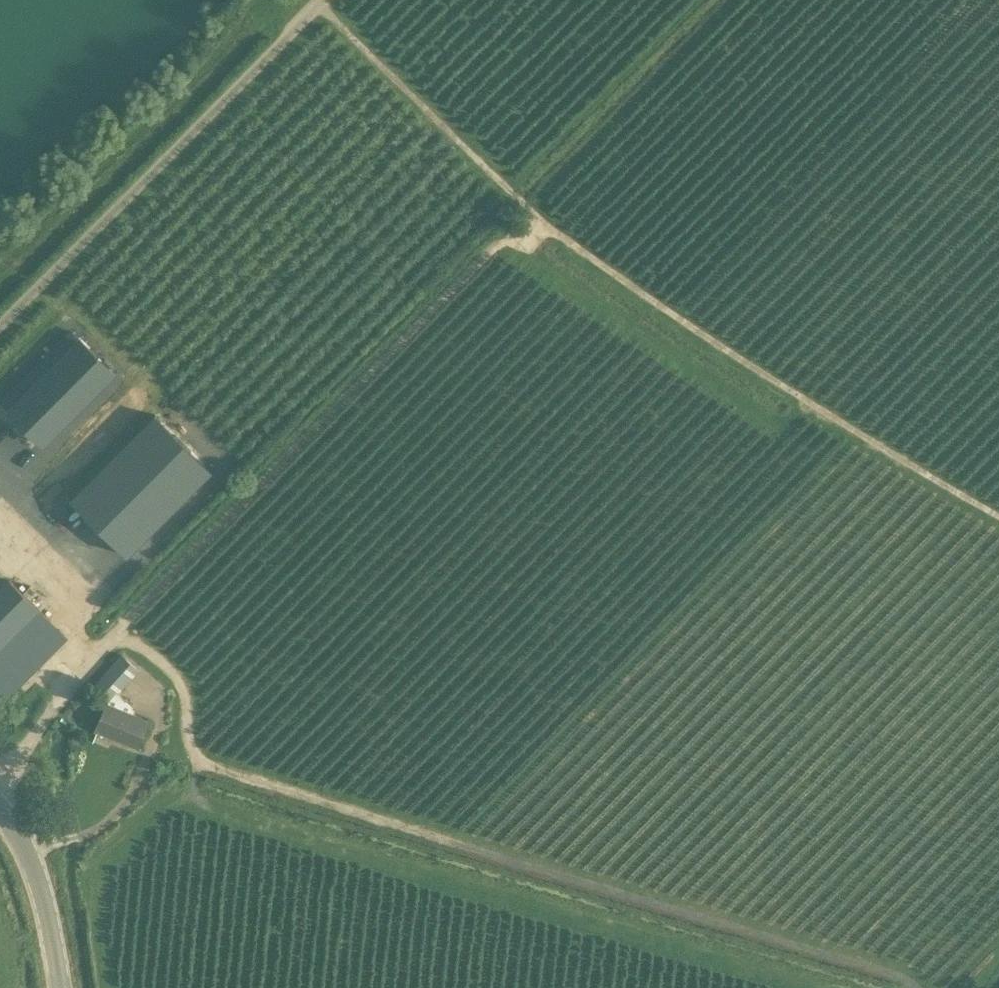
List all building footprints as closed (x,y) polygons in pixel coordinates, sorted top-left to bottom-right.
[(80,344),(11,414),(41,444),(110,374),(80,344)] [(211,470),(155,414),(70,499),(127,555),(211,470)] [(9,579),(0,587),(0,692),(7,698),(68,637),(9,579)] [(148,722),(133,715),(135,710),(118,694),(139,670),(121,654),(91,687),(107,701),(106,705),(95,731),(138,748),(148,722)]
